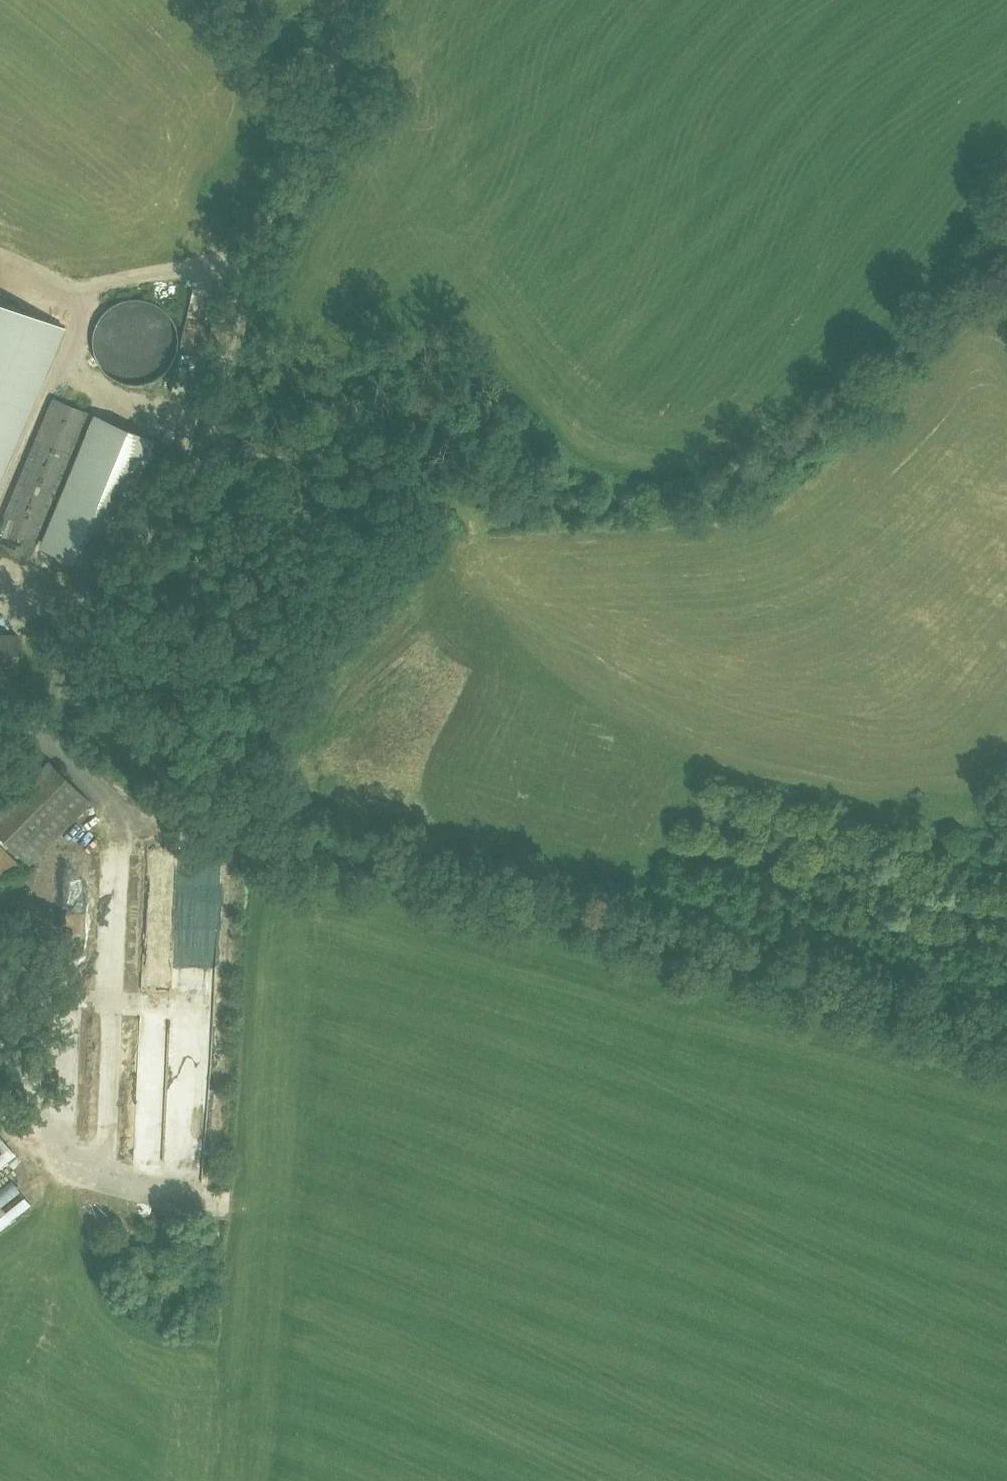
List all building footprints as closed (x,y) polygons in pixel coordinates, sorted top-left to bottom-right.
[(93,341),(93,343),(93,348),(95,354),(98,360),(101,366),(105,371),(111,376),(116,379),(119,380),(122,382),(129,383),(136,384),(142,383),(145,383),(149,382),(155,379),(161,376),(166,371),(170,366),(174,360),(176,354),(178,348),(179,341),(178,334),(176,328),(174,322),(170,316),(166,311),(161,306),(155,303),(149,300),(142,299),(136,298),(129,299),(122,300),(116,303),(111,306),(105,311),(101,316),(98,322),(95,328),(93,334),(93,341)] [(0,301),(0,477),(64,327),(0,301)] [(53,399),(0,527),(0,549),(29,561),(89,413),(53,399)] [(152,437),(95,415),(42,547),(99,569),(152,437)] [(0,635),(0,693),(15,693),(18,636),(0,635)] [(21,904),(10,892),(30,871),(0,843),(0,924),(21,904)] [(87,1057),(66,1058),(66,1068),(87,1066),(87,1057)] [(0,1134),(0,1169),(17,1156),(0,1134)] [(12,1180),(0,1189),(0,1230),(32,1205),(12,1180)]
